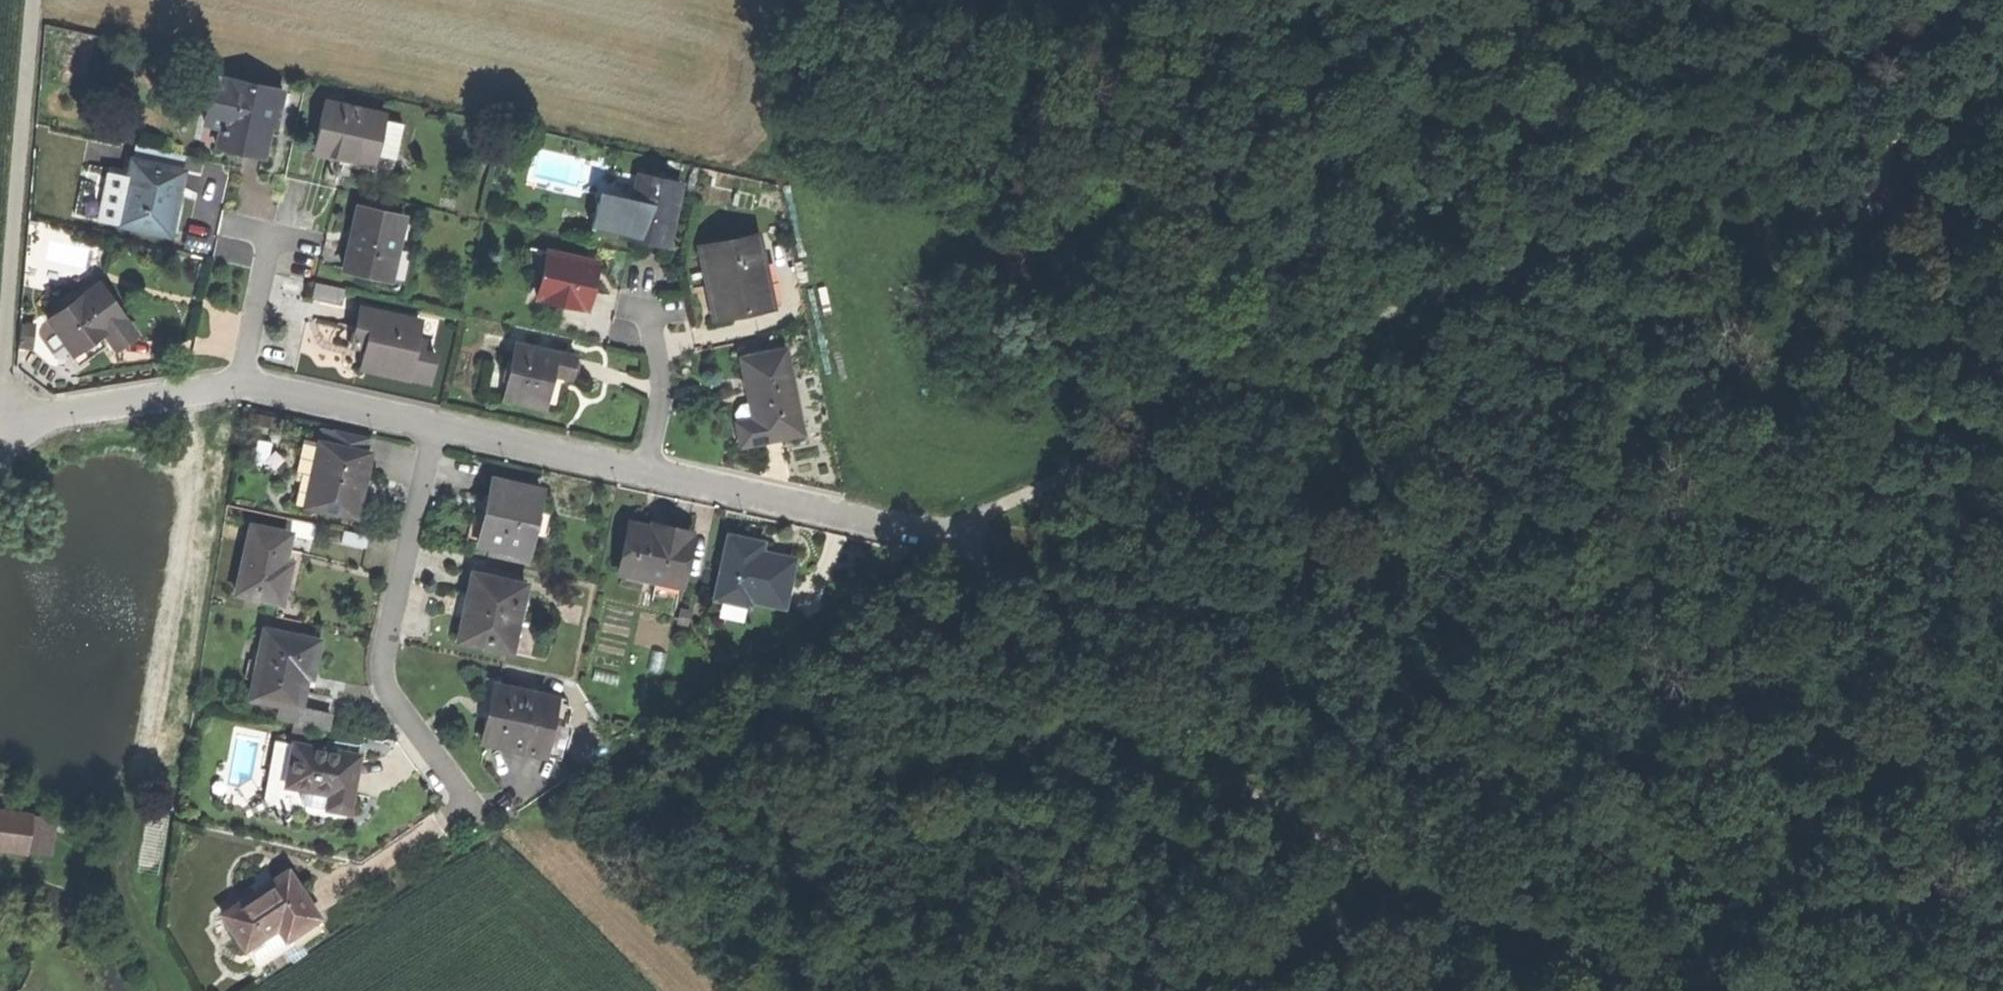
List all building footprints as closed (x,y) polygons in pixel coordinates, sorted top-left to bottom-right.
[(279,91),(215,76),(200,141),(237,149),(259,154),(266,123),(271,124),(279,91)] [(383,111),(322,98),(311,150),(336,155),(371,163),(383,111)] [(126,175),(106,170),(95,218),(166,234),(173,202),(180,170),(130,159),(126,175)] [(618,192),(632,196),(637,175),(622,172),(618,192)] [(637,175),(632,196),(631,200),(623,234),(646,240),(665,244),(679,185),(637,175)] [(631,200),(598,192),(590,227),(623,234),(631,200)] [(404,214),(356,202),(349,234),(341,266),(389,277),(404,214)] [(754,231),(698,243),(705,281),(712,315),(769,303),(754,231)] [(591,261),(544,250),(533,296),(580,307),(586,284),(591,261)] [(312,279),(309,296),(340,303),(343,286),(312,279)] [(97,282),(49,319),(81,362),(107,343),(111,348),(123,340),(134,331),(97,282)] [(417,359),(419,351),(421,339),(414,337),(417,320),(359,307),(350,346),(362,349),(358,368),(378,372),(404,378),(409,357),(417,359)] [(32,320),(18,319),(16,340),(30,341),(32,320)] [(571,355),(512,341),(499,396),(519,401),(540,406),(547,373),(565,377),(571,355)] [(744,382),(747,400),(751,418),(735,421),(739,443),(798,431),(780,349),(738,358),(744,382)] [(409,357),(404,378),(428,383),(434,355),(419,351),(417,359),(409,357)] [(733,412),(735,421),(751,418),(747,400),(738,402),(733,412)] [(365,455),(364,454),(367,439),(320,431),(319,436),(311,434),(309,444),(317,445),(311,476),(308,495),(310,495),(307,510),(356,519),(362,488),(359,488),(361,475),(365,455)] [(302,442),(296,473),(311,476),(317,445),(309,444),(302,442)] [(518,489),(494,483),(479,547),(529,558),(534,535),(539,513),(543,495),(518,489)] [(539,513),(534,535),(549,539),(555,516),(539,513)] [(289,519),(286,534),(293,536),(316,541),(320,526),(289,519)] [(286,534),(253,527),(239,595),(285,605),(289,588),(292,570),(286,568),(293,536),(286,534)] [(655,535),(630,530),(621,577),(681,589),(692,538),(669,533),(656,530),(655,535)] [(344,543),(367,548),(369,536),(346,532),(344,543)] [(750,546),(731,542),(717,604),(750,612),(752,603),(783,610),(793,567),(763,560),(747,557),(750,546)] [(526,589),(473,577),(465,612),(457,646),(510,658),(526,589)] [(256,685),(253,701),(302,712),(309,680),(314,681),(318,665),(322,644),(267,633),(261,666),(251,664),(247,683),(256,685)] [(541,767),(555,701),(497,689),(491,716),(486,715),(485,722),(483,729),(488,730),(483,754),(541,767)] [(568,704),(555,701),(541,767),(559,771),(568,704)] [(283,711),(281,721),(329,731),(332,715),(304,709),(303,715),(283,711)] [(288,788),(295,746),(277,743),(267,800),(271,808),(287,811),(291,789),(288,788)] [(361,757),(295,746),(288,788),(291,789),(287,811),(342,820),(344,812),(351,814),(356,781),(361,757)] [(25,851),(29,812),(0,809),(0,819),(9,820),(6,849),(25,851)] [(48,814),(29,812),(25,851),(44,853),(48,814)] [(6,849),(9,820),(0,819),(0,848),(6,849)] [(224,916),(247,950),(279,929),(287,941),(320,919),(302,892),(290,873),(224,916)] [(255,962),(287,941),(279,929),(247,950),(255,962)]
